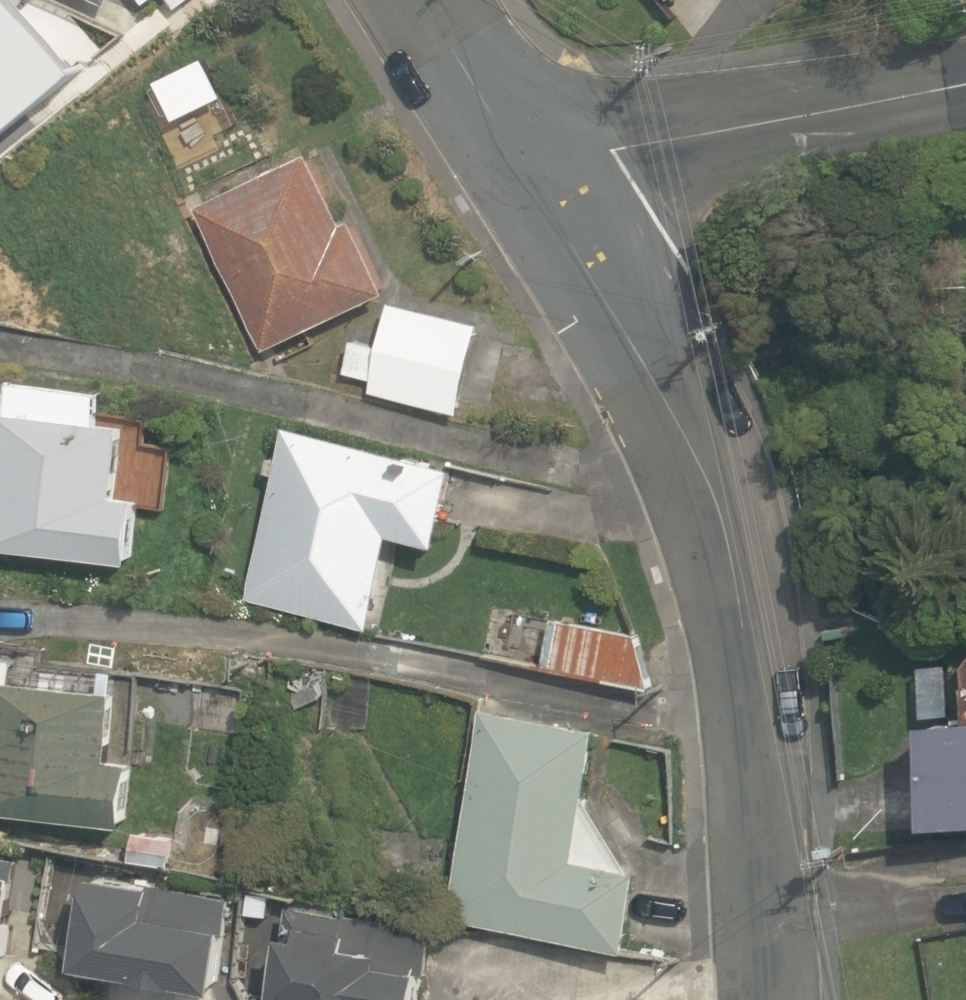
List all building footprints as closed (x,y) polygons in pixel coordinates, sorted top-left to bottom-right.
[(185,22),(210,0),(168,0),(185,22)] [(313,147),(200,205),(266,349),(388,288),(355,217),(347,221),(313,147)] [(483,323),(392,299),(380,345),(354,338),(345,372),(374,379),(371,391),(461,412),(483,323)] [(133,559),(140,493),(118,491),(126,421),(98,418),(102,388),(10,378),(6,407),(1,406),(0,411),(0,545),(133,559)] [(441,542),(460,460),(291,421),(283,456),(273,454),(268,470),(277,472),(248,599),(372,628),(396,530),(441,542)] [(637,631),(553,615),(544,666),(653,686),(650,666),(644,644),(637,631)] [(120,685),(2,674),(0,693),(0,808),(127,822),(135,758),(113,755),(120,685)] [(451,916),(631,947),(645,863),(581,850),(605,721),(487,700),(451,916)] [(928,818),(965,817),(965,716),(925,716),(928,818)] [(179,833),(138,827),(134,855),(174,862),(179,833)] [(4,953),(6,953),(12,919),(9,918),(21,855),(0,852),(0,977),(4,953)] [(234,893),(93,870),(78,961),(220,984),(234,893)] [(344,925),(289,915),(277,993),(318,999),(418,999),(422,971),(426,972),(432,925),(346,911),(344,925)]
